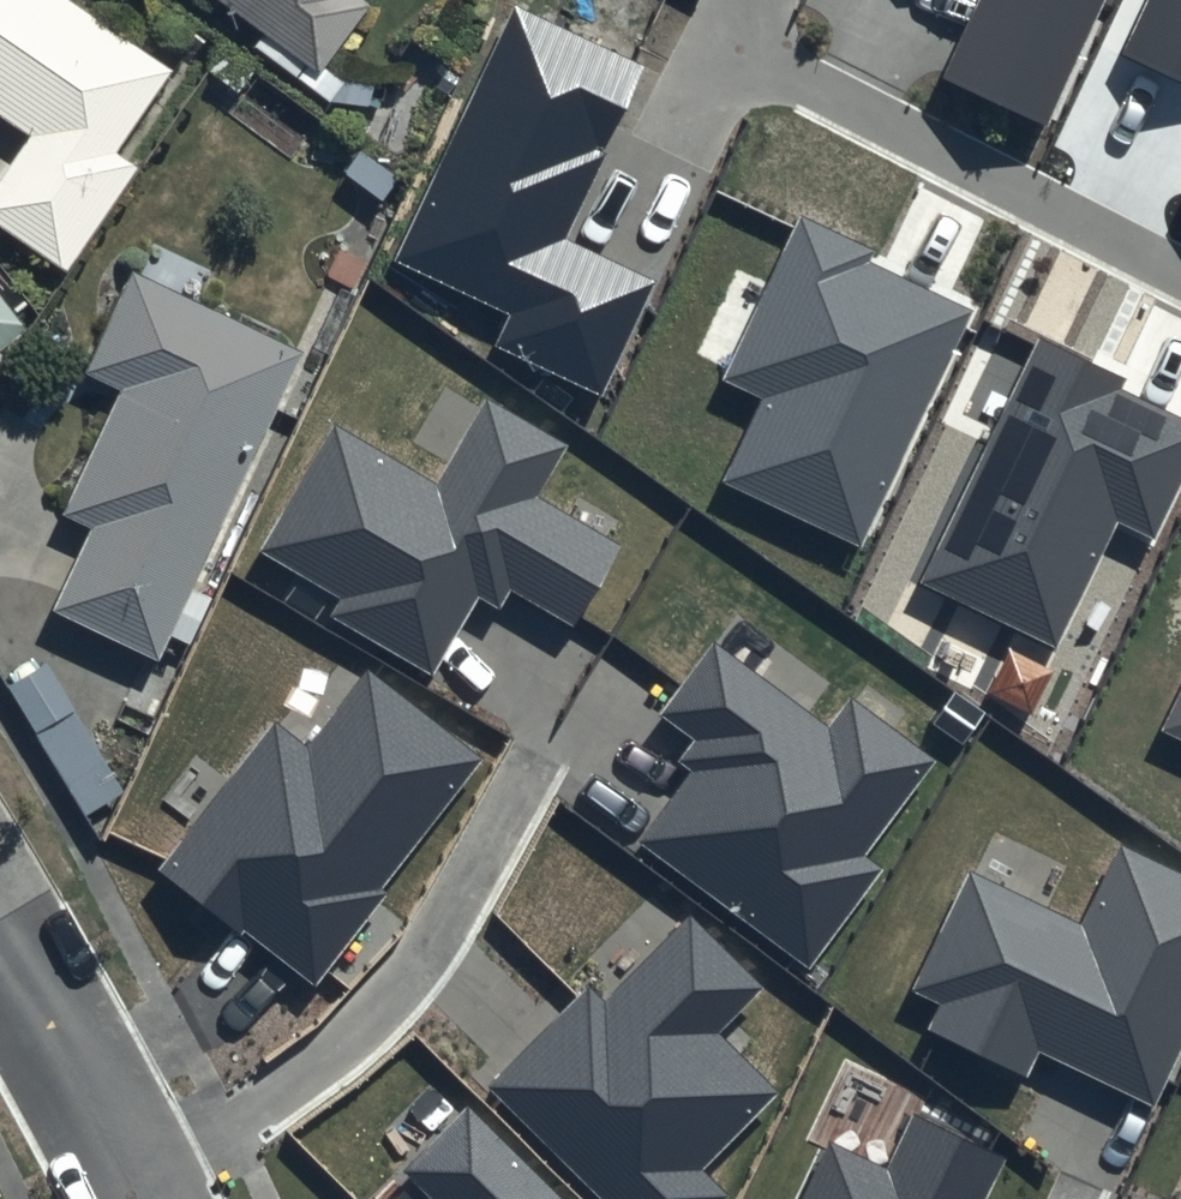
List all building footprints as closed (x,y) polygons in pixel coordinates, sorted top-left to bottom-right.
[(49,0),(0,0),(0,123),(29,143),(0,184),(0,240),(63,284),(135,180),(113,164),(169,83),(49,0)] [(313,87),(364,16),(352,7),(357,0),(192,0),(313,87)] [(943,77),(1046,124),(1104,0),(978,0),(943,77)] [(1119,56),(1180,84),(1180,0),(1146,0),(1119,56)] [(643,67),(516,8),(398,261),(510,313),(494,347),(598,395),(652,280),(562,239),(643,67)] [(873,250),(803,217),(725,379),(765,398),(725,482),(860,546),(974,307),(869,258),(873,250)] [(32,665),(132,713),(151,674),(154,675),(167,649),(188,658),(211,608),(191,599),(303,364),(131,282),(82,384),(121,403),(63,524),(92,538),(32,665)] [(0,316),(0,358),(20,342),(0,316)] [(1040,337),(920,582),(1057,649),(1117,525),(1154,543),(1180,487),(1180,420),(1119,389),(1125,378),(1040,337)] [(563,447),(486,401),(436,486),(332,426),(257,552),(340,600),(331,616),(432,675),(478,598),(499,610),(510,592),(575,630),(623,549),(534,497),(563,447)] [(827,733),(713,647),(661,716),(693,741),(677,762),(691,772),(639,841),(809,970),(884,871),(863,854),(934,760),(853,699),(827,733)] [(481,758),(367,672),(305,753),(271,727),(163,869),(318,986),(388,894),(380,889),(481,758)] [(120,801),(44,675),(10,696),(86,822),(120,801)] [(1161,733),(1180,742),(1180,690),(1161,733)] [(969,872),(911,991),(941,1005),(929,1030),(1028,1077),(1039,1053),(1154,1108),(1180,1053),(1180,874),(1122,845),(1082,926),(969,872)] [(688,916),(604,1003),(587,986),(488,1087),(603,1198),(724,1198),(727,1196),(700,1170),(775,1094),(715,1035),(762,987),(688,916)] [(467,1103),(402,1168),(433,1198),(565,1198),(467,1103)] [(912,1115),(885,1172),(827,1144),(801,1198),(984,1198),(1003,1159),(912,1115)]
